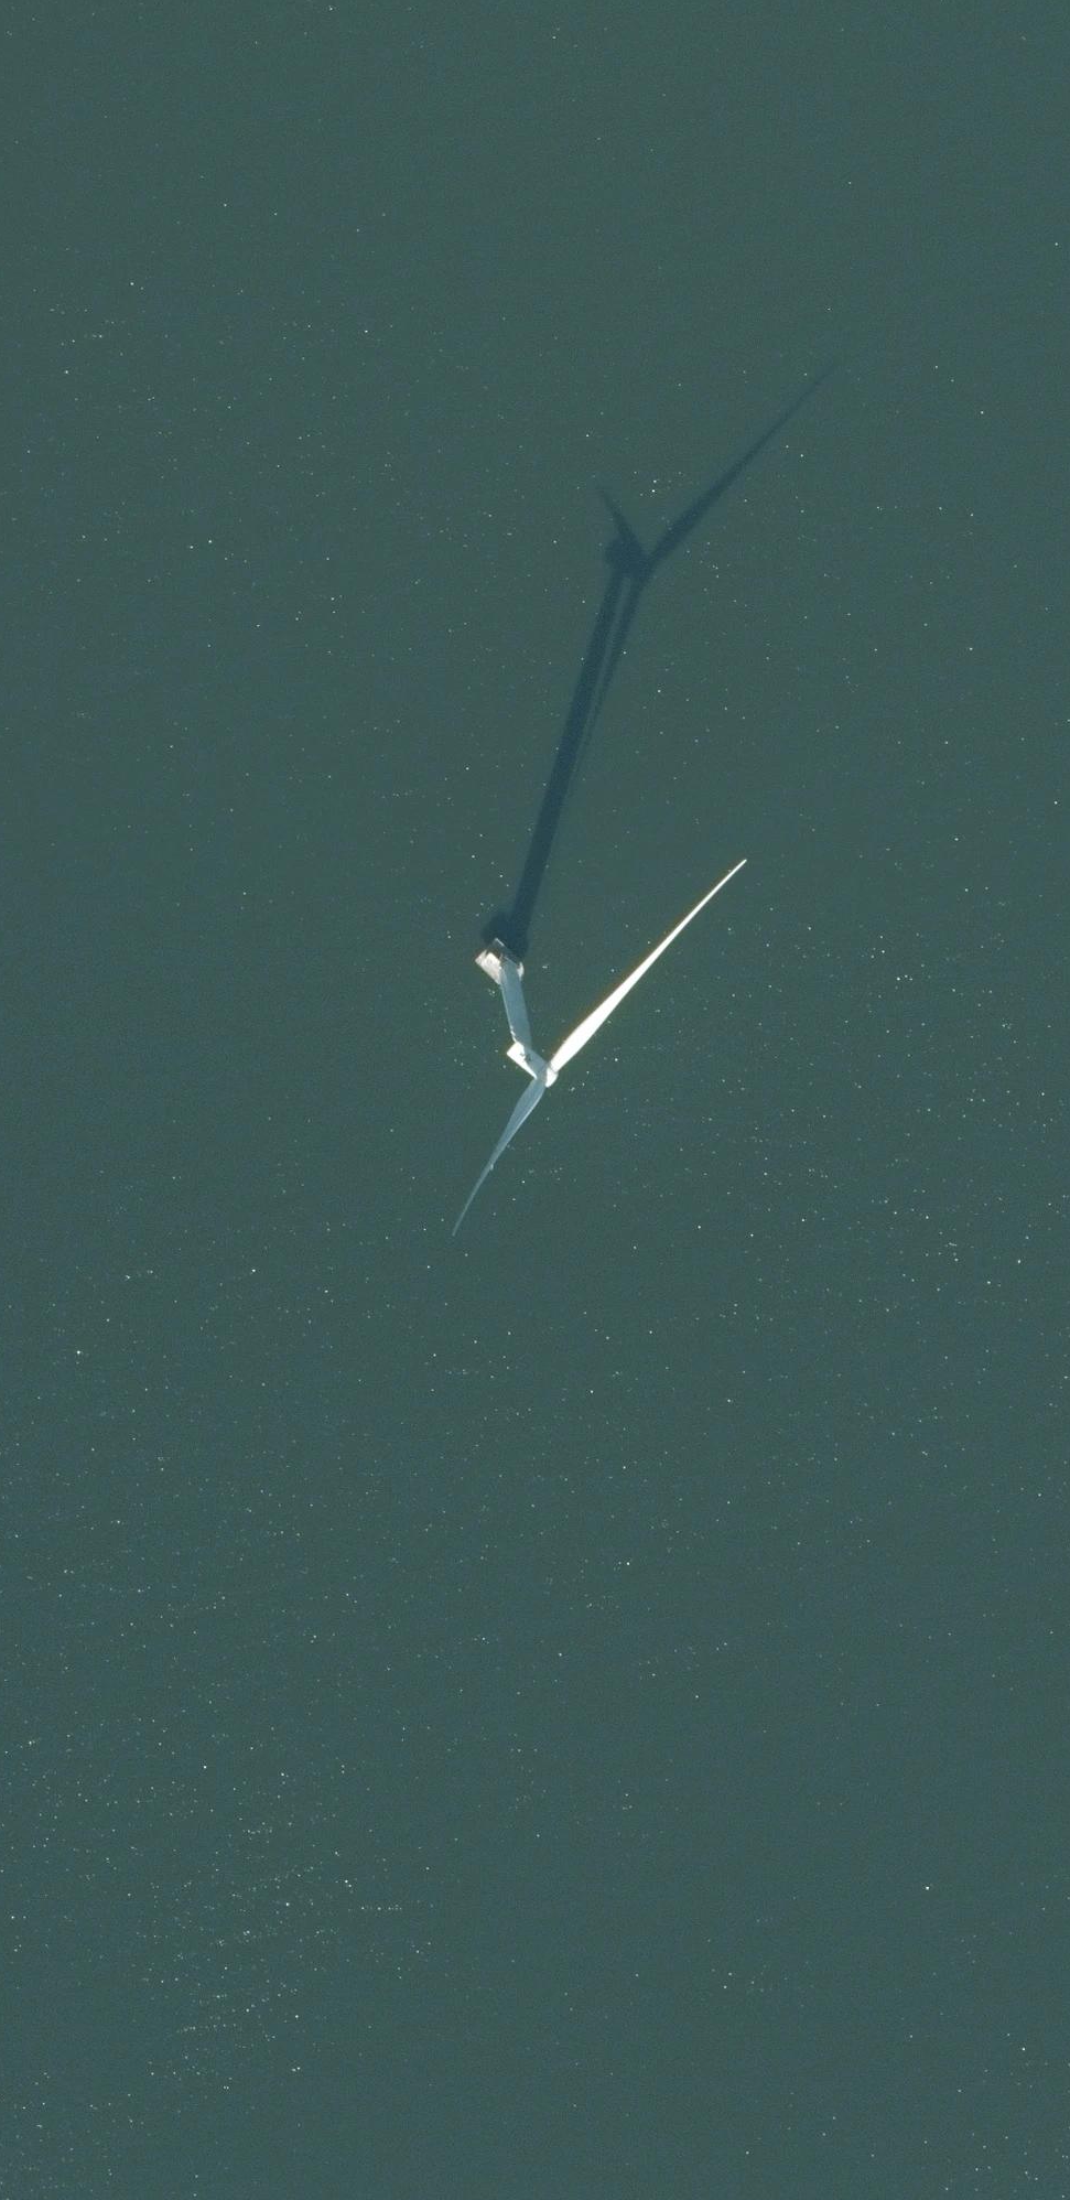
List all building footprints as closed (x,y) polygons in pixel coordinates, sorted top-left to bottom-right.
[(498,962),(497,966),(498,969),(500,973),(503,975),(507,975),(511,975),(514,973),(516,970),(517,966),(516,962),(514,959),(511,957),(507,956),(503,956),(500,958),(498,962)]
